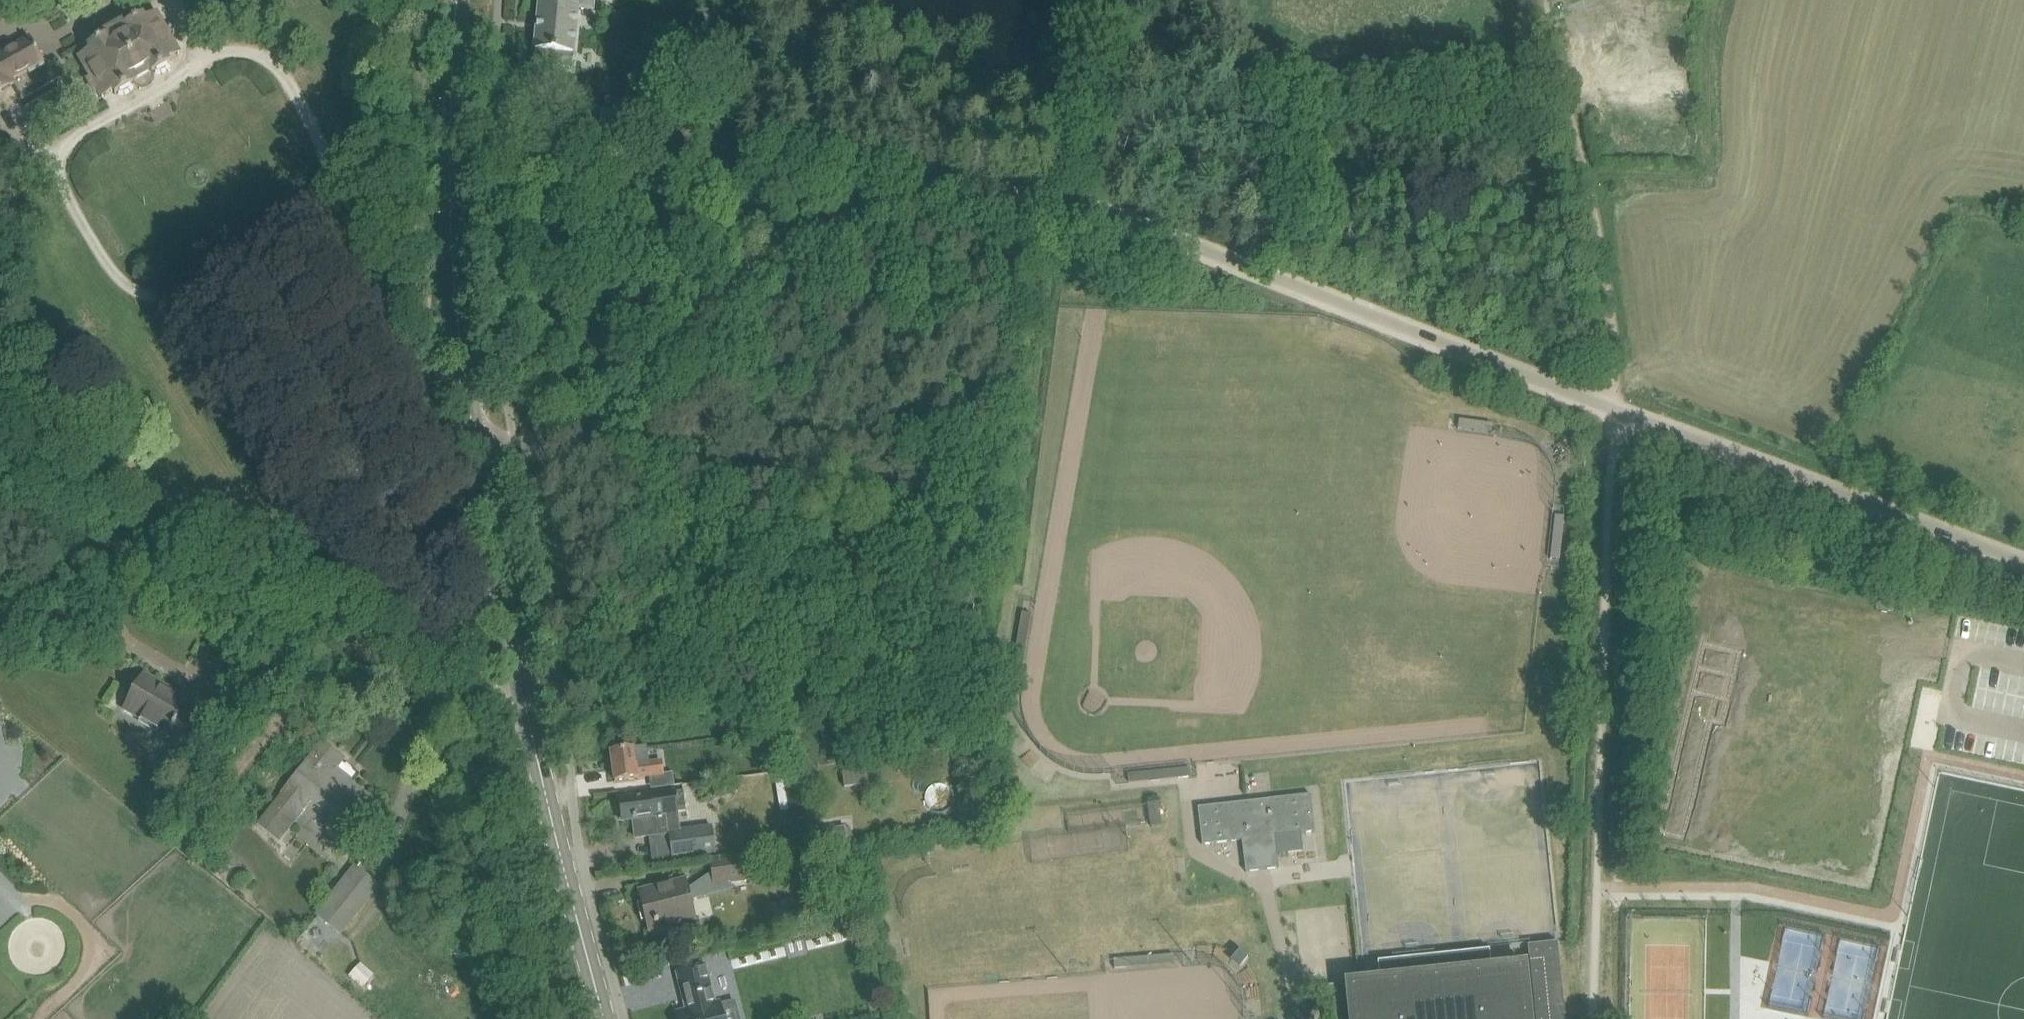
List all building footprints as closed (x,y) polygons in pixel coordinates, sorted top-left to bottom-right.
[(555,65),(572,66),(577,13),(593,15),(595,0),(541,0),(541,1),(540,1),(535,49),(536,49),(535,63),(555,65)] [(1588,16),(1613,9),(1612,2),(1620,0),(1584,0),(1588,16)] [(88,46),(90,50),(79,56),(91,76),(87,78),(95,91),(98,89),(103,97),(113,91),(115,95),(119,92),(119,93),(123,93),(128,90),(131,86),(134,84),(135,84),(136,86),(139,87),(141,88),(144,88),(147,88),(149,87),(150,86),(153,81),(153,75),(153,73),(156,72),(162,71),(166,69),(168,66),(168,65),(171,63),(153,30),(163,24),(156,12),(146,18),(144,15),(126,24),(125,22),(104,34),(106,36),(88,46)] [(14,86),(12,83),(47,63),(32,37),(0,55),(0,94),(14,86)] [(1595,47),(1601,68),(1627,62),(1621,40),(1595,47)] [(145,674),(135,692),(129,702),(142,709),(138,716),(191,746),(206,719),(186,707),(188,703),(170,692),(171,689),(145,674)] [(314,754),(301,770),(284,792),(285,793),(261,823),(279,838),(314,795),(336,813),(326,825),(340,837),(371,799),(348,781),(347,782),(333,771),(343,758),(325,743),(315,755),(314,754)] [(647,748),(611,753),(615,781),(664,774),(661,759),(648,760),(647,748)] [(860,781),(858,759),(842,762),(844,782),(860,781)] [(783,771),(789,809),(806,807),(800,768),(783,771)] [(713,826),(677,831),(675,812),(687,811),(684,790),(619,799),(622,821),(634,819),(636,837),(669,833),(673,858),(716,852),(713,826)] [(1311,794),(1198,807),(1202,844),(1242,840),(1246,871),(1258,870),(1272,869),(1279,868),(1278,854),(1304,851),(1302,833),(1315,831),(1311,794)] [(1158,801),(1146,803),(1149,826),(1161,824),(1158,801)] [(846,828),(821,832),(823,843),(848,839),(846,828)] [(753,878),(749,854),(712,860),(715,884),(753,878)] [(377,885),(355,867),(318,914),(339,931),(377,885)] [(685,879),(659,886),(640,891),(653,941),(679,934),(677,925),(696,920),(685,879)] [(1370,980),(1346,982),(1350,1018),(1566,1018),(1558,942),(1528,945),(1529,957),(1523,957),(1523,964),(1491,967),(1490,949),(1378,961),(1379,979),(1370,980)] [(362,965),(351,977),(362,988),(373,975),(362,965)] [(697,967),(678,972),(687,1010),(683,1011),(685,1018),(740,1018),(736,1001),(720,1005),(720,1001),(715,1003),(705,965),(697,967)]
